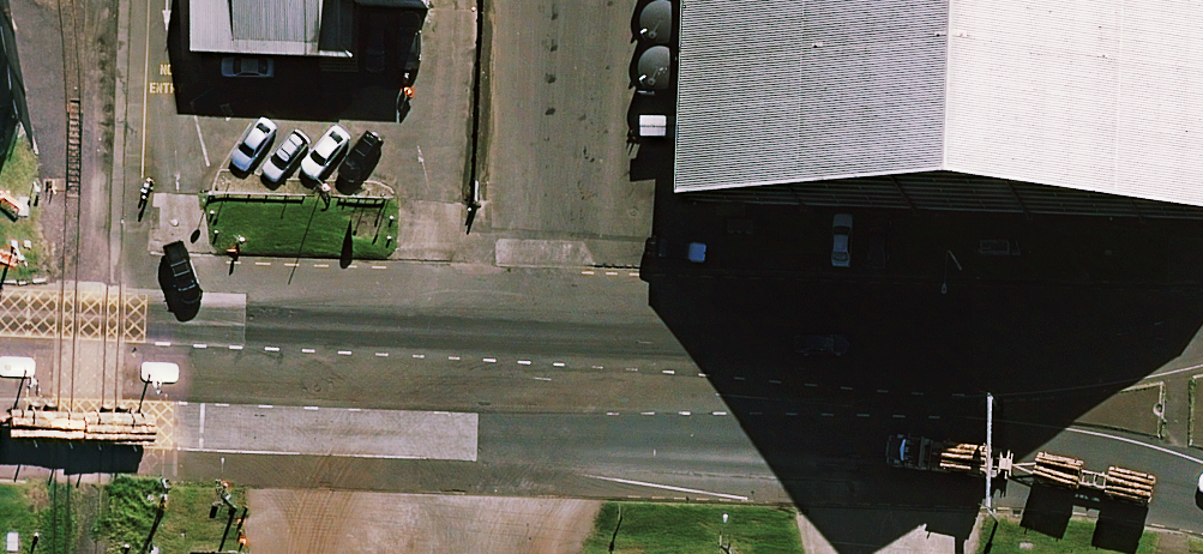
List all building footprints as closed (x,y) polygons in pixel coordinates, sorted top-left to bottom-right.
[(213,69),(372,75),(375,20),(453,23),(453,0),(216,0),(213,69)] [(676,200),(923,243),(1196,206),(1202,201),(1202,0),(687,0),(676,200)]
